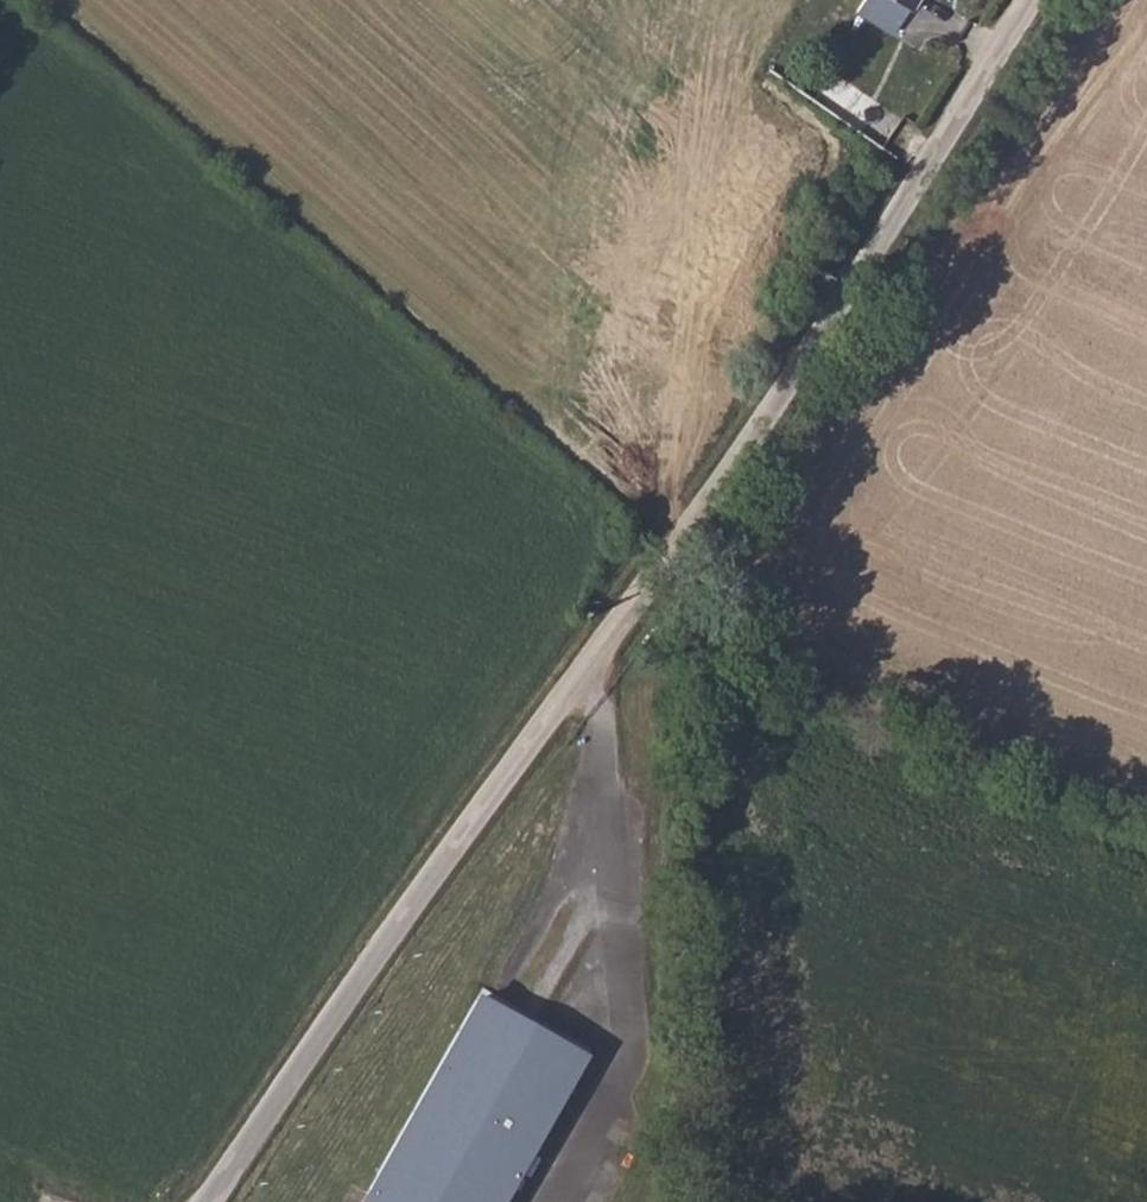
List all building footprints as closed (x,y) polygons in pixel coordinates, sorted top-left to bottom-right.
[(904,14),(914,0),(864,0),(857,13),(890,35),(904,14)] [(588,1062),(484,998),(360,1201),(505,1201),(588,1062)]
